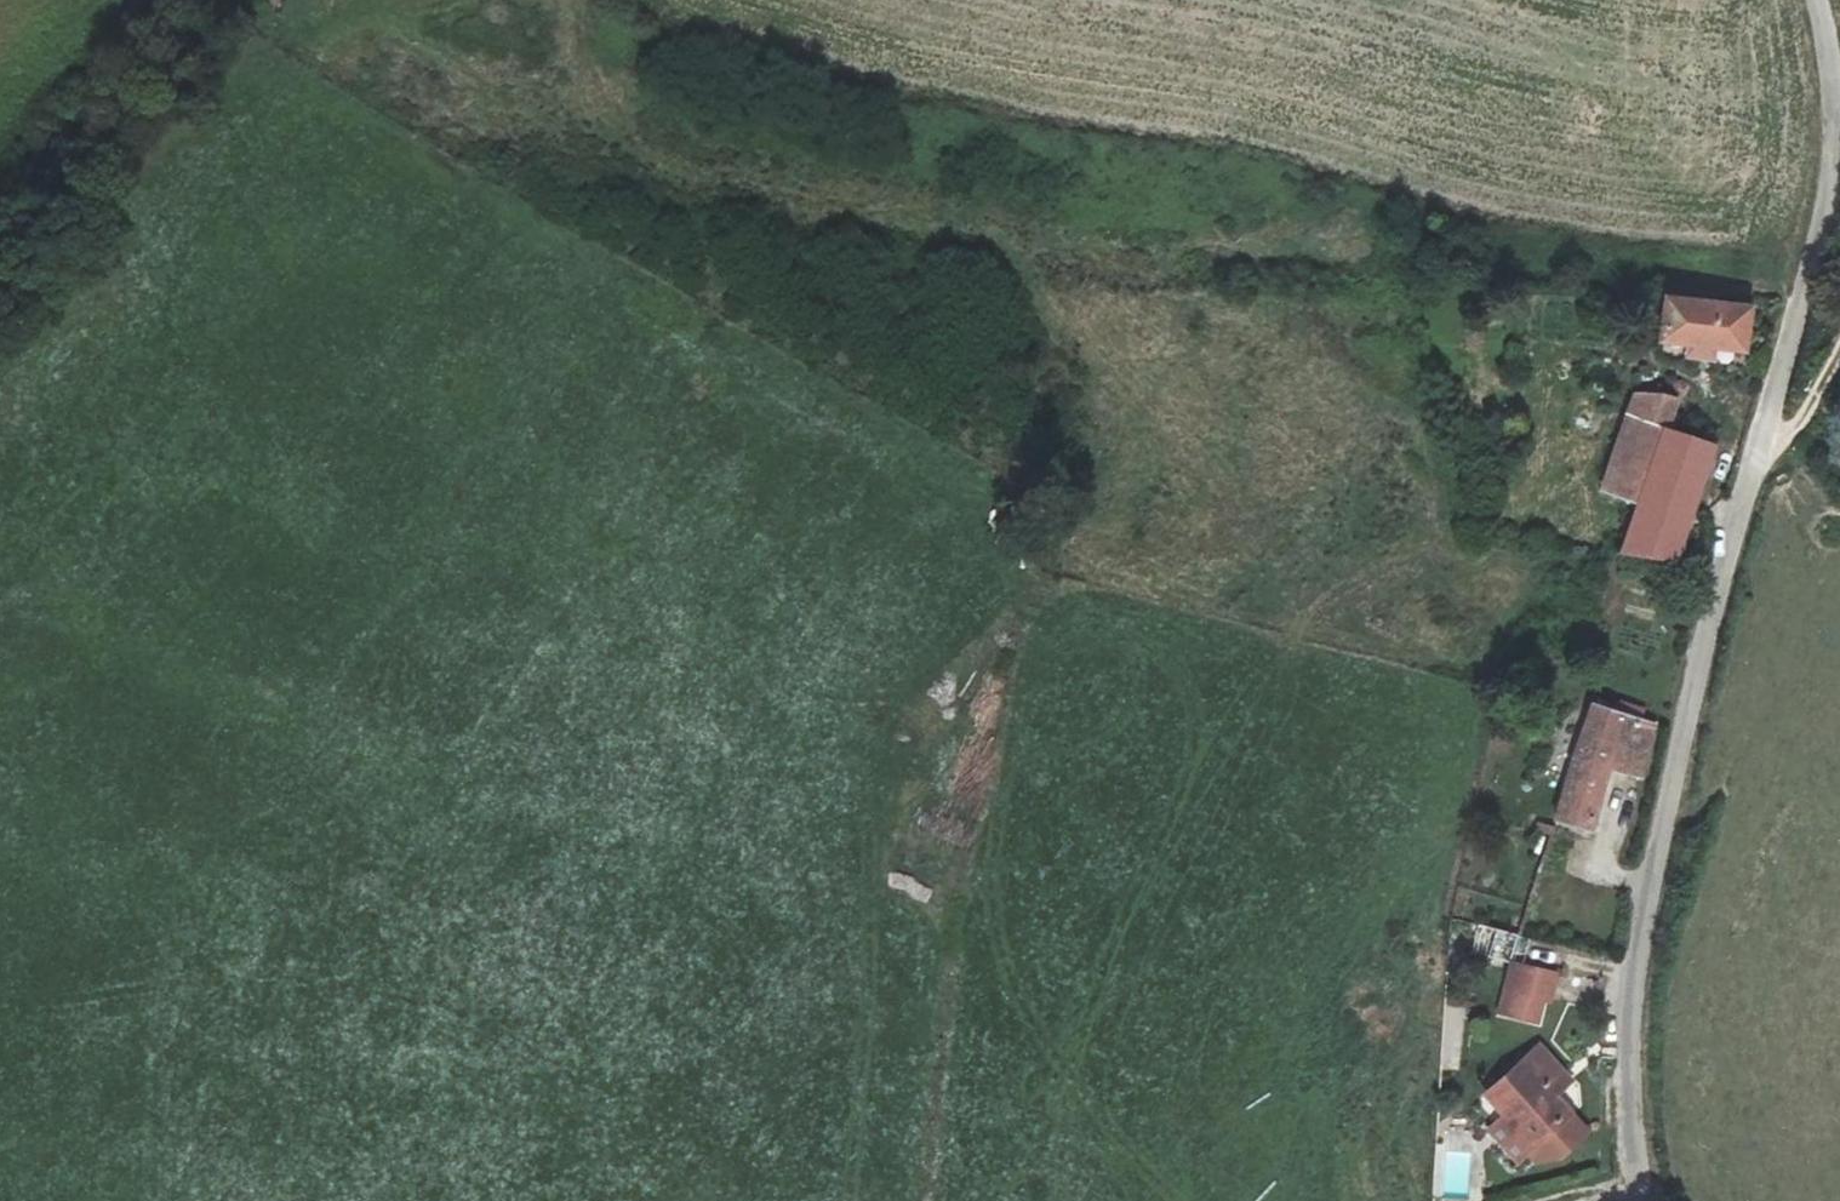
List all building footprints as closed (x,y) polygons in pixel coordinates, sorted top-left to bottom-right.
[(1667,298),(1663,336),(1750,345),(1754,306),(1667,298)] [(1636,390),(1607,480),(1638,491),(1624,558),(1699,572),(1709,543),(1683,534),(1720,435),(1692,425),(1685,440),(1667,433),(1676,402),(1636,390)] [(1593,707),(1560,815),(1598,826),(1617,768),(1643,775),(1657,727),(1593,707)] [(1553,975),(1514,965),(1501,1013),(1533,1021),(1539,999),(1546,1001),(1553,975)] [(1539,1045),(1487,1092),(1536,1147),(1564,1155),(1589,1133),(1557,1096),(1572,1083),(1539,1045)]
